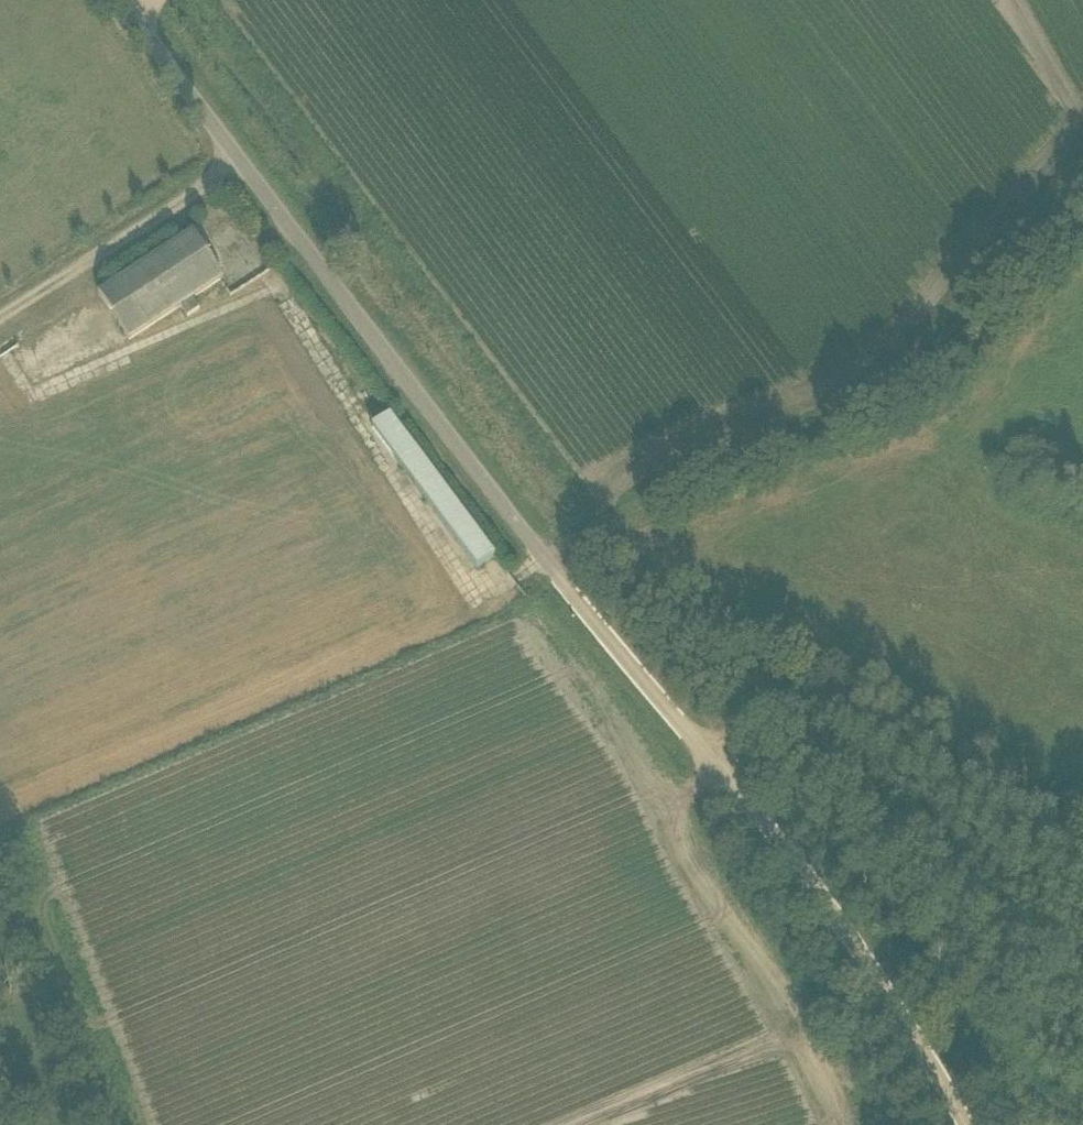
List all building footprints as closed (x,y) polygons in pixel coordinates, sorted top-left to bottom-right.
[(193,300),(224,280),(193,233),(99,295),(130,341),(181,308),(188,318),(200,310),(193,300)] [(478,571),(495,557),(441,486),(390,417),(372,430),(478,571)]
